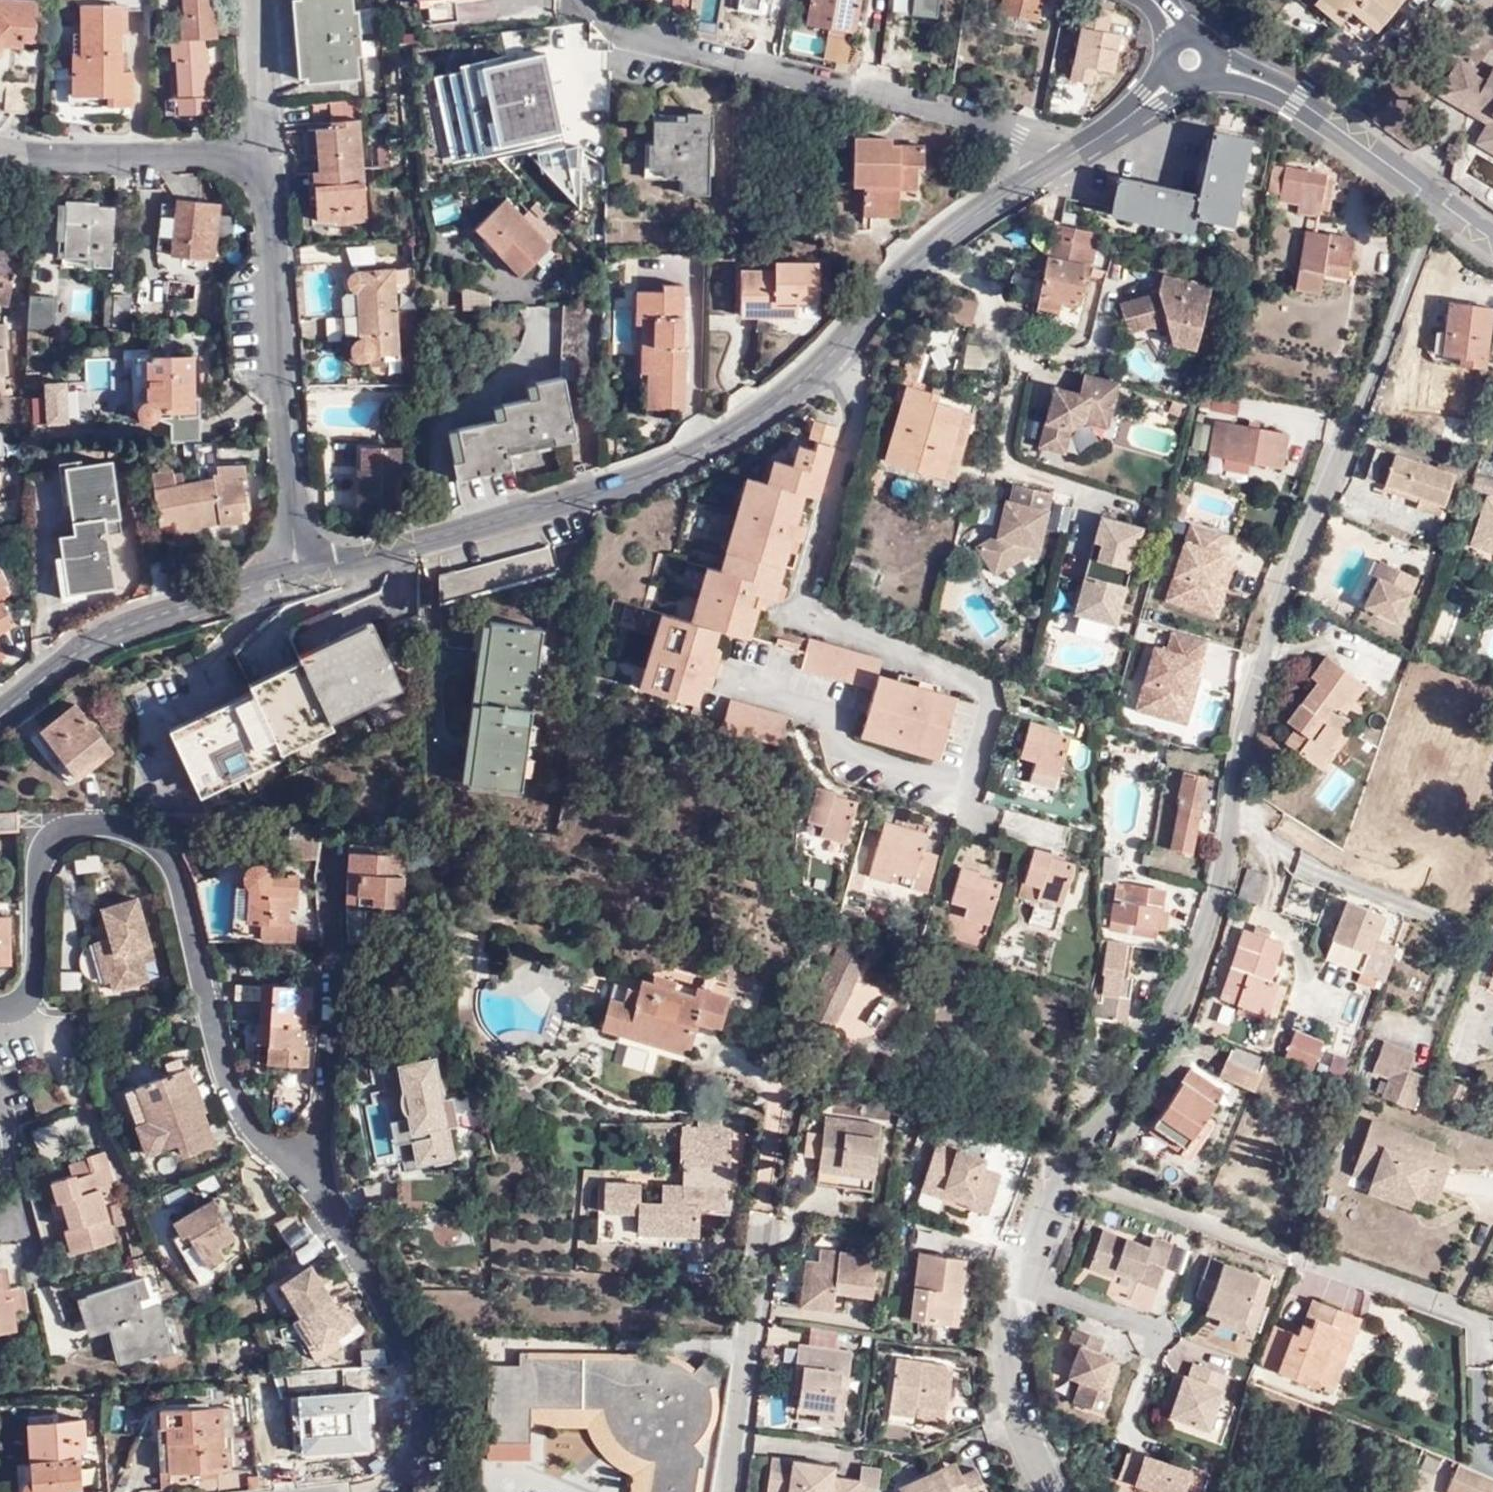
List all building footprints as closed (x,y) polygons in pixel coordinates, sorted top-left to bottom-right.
[(1,45),(20,47),(21,42),(34,43),(36,2),(11,0),(0,0),(0,48),(1,45)] [(144,0),(128,0),(128,11),(144,11),(144,0)] [(216,39),(214,7),(208,7),(207,0),(182,0),(183,18),(173,18),(173,40),(206,39),(216,39)] [(358,35),(356,13),(352,14),(351,0),(300,0),(307,82),(357,78),(356,55),(359,55),(358,41),(358,35)] [(671,13),(686,15),(688,0),(672,0),(671,13)] [(737,10),(760,14),(762,0),(739,0),(737,10)] [(808,24),(829,28),(825,59),(850,63),(860,0),(812,0),(808,24)] [(940,0),(914,0),(912,16),(938,19),(940,0)] [(999,14),(1037,23),(1042,0),(1002,0),(999,14)] [(1340,27),(1344,21),(1319,0),(1315,0),(1312,4),(1340,27)] [(1344,21),(1351,13),(1362,0),(1319,0),(1344,21)] [(1351,13),(1376,32),(1403,0),(1362,0),(1351,13)] [(119,71),(120,5),(81,5),(81,33),(73,33),(73,96),(91,96),(91,105),(130,105),(130,71),(119,71)] [(356,13),(358,35),(373,33),(372,27),(382,25),(381,8),(356,12),(356,13)] [(1113,69),(1121,34),(1109,33),(1111,17),(1073,10),(1070,26),(1081,27),(1071,77),(1091,81),(1109,83),(1112,69),(1113,69)] [(1127,35),(1121,34),(1113,69),(1120,71),(1127,35)] [(173,40),(166,41),(169,115),(211,113),(206,39),(173,40)] [(374,40),(358,41),(359,55),(360,57),(375,56),(374,40)] [(560,137),(541,51),(432,76),(453,161),(560,137)] [(1439,97),(1469,115),(1491,77),(1461,59),(1439,97)] [(1484,124),(1492,109),(1492,75),(1469,115),(1484,124)] [(30,84),(5,82),(2,113),(28,115),(30,84)] [(361,103),(329,104),(330,124),(341,123),(342,129),(331,130),(314,131),(318,171),(319,185),(314,186),(316,222),(366,220),(363,182),(364,182),(360,129),(363,129),(361,103)] [(1484,124),(1485,125),(1492,130),(1492,109),(1484,124)] [(686,122),(653,121),(652,178),(685,180),(686,196),(708,195),(709,134),(712,134),(712,116),(686,116),(686,122)] [(1485,125),(1474,143),(1488,151),(1492,143),(1492,130),(1485,125)] [(317,162),(314,131),(308,131),(311,162),(317,162)] [(1120,179),(1111,215),(1194,235),(1199,219),(1236,228),(1253,141),(1214,133),(1200,197),(1120,179)] [(892,150),(892,147),(892,140),(853,140),(853,186),(864,187),(862,217),(899,217),(901,188),(917,188),(918,169),(924,169),(925,148),(901,147),(901,150),(892,150)] [(529,152),(581,206),(579,141),(529,152)] [(392,167),(390,147),(377,149),(378,169),(392,167)] [(1326,174),(1270,165),(1265,192),(1280,195),(1279,201),(1298,204),(1297,213),(1319,217),(1326,174)] [(429,199),(438,225),(461,216),(451,191),(429,199)] [(547,212),(537,201),(522,217),(506,199),(476,229),(521,276),(551,247),(550,246),(558,240),(551,228),(540,219),(547,212)] [(176,200),(175,204),(170,251),(170,256),(215,261),(220,206),(176,200)] [(99,207),(99,203),(66,201),(63,258),(93,260),(93,268),(113,269),(115,208),(99,207)] [(170,251),(175,204),(162,203),(157,250),(170,251)] [(1097,233),(1089,231),(1053,224),(1036,308),(1059,312),(1060,306),(1061,302),(1079,305),(1097,233)] [(1325,262),(1350,267),(1355,238),(1305,230),(1295,290),(1319,294),(1323,273),(1325,262)] [(347,249),(353,266),(375,265),(374,246),(347,249)] [(9,309),(19,254),(0,251),(0,307),(9,309)] [(1348,279),(1350,267),(1325,262),(1323,273),(1348,279)] [(740,271),(741,318),(798,317),(798,302),(818,302),(818,263),(776,263),(776,271),(740,271)] [(358,317),(396,313),(396,312),(416,311),(413,269),(358,273),(353,275),(350,276),(349,278),(348,279),(347,282),(348,284),(349,287),(352,290),(356,293),(358,317)] [(1144,300),(1143,297),(1119,303),(1127,333),(1151,327),(1168,331),(1171,345),(1195,350),(1211,286),(1162,274),(1157,292),(1149,295),(1150,299),(1144,300)] [(198,284),(168,281),(166,298),(196,300),(198,284)] [(647,374),(647,408),(684,410),(683,286),(663,285),(662,292),(637,291),(636,326),(642,326),(641,374),(647,374)] [(491,295),(463,287),(464,310),(492,309),(491,295)] [(59,329),(61,294),(30,293),(27,330),(59,329)] [(358,317),(356,293),(346,293),(343,297),(344,318),(358,317)] [(977,301),(952,294),(945,319),(969,327),(977,301)] [(111,327),(131,328),(132,297),(112,296),(111,327)] [(1448,301),(1444,332),(1441,354),(1441,355),(1459,357),(1458,364),(1484,367),(1492,308),(1448,301)] [(1078,311),(1079,305),(1061,302),(1060,306),(1078,311)] [(504,417),(457,429),(463,459),(453,461),(457,479),(512,468),(509,453),(507,446),(538,440),(536,430),(573,423),(565,380),(594,381),(597,306),(563,305),(560,379),(536,383),(538,397),(503,406),(504,417)] [(1059,312),(1036,308),(1035,312),(1058,318),(1059,312)] [(399,359),(396,313),(358,317),(360,339),(359,339),(355,340),(354,342),(352,344),(351,348),(351,352),(352,356),(354,359),(358,361),(363,361),(366,361),(369,359),(371,357),(371,368),(386,367),(386,360),(399,359)] [(360,339),(358,317),(344,318),(346,340),(359,339),(360,339)] [(1441,354),(1444,332),(1438,331),(1434,353),(1441,354)] [(917,383),(926,354),(911,349),(901,378),(917,383)] [(133,409),(134,413),(135,416),(138,418),(141,421),(143,422),(146,422),(149,422),(152,422),(153,421),(156,419),(157,417),(157,415),(158,413),(194,412),(194,357),(133,358),(133,409)] [(1107,428),(1119,382),(1086,373),(1081,394),(1054,388),(1039,447),(1065,453),(1071,429),(1082,422),(1107,428)] [(66,382),(45,383),(47,423),(68,422),(66,382)] [(945,478),(967,403),(906,385),(884,461),(945,478)] [(1236,416),(1239,398),(1215,394),(1211,411),(1236,416)] [(9,399),(10,423),(25,423),(24,399),(9,399)] [(1209,455),(1224,458),(1250,463),(1282,469),(1288,433),(1215,420),(1209,455)] [(767,568),(780,573),(789,537),(797,540),(802,525),(794,523),(802,493),(816,497),(836,427),(815,421),(807,447),(807,448),(802,468),(793,465),(782,463),(775,485),(767,483),(756,479),(750,499),(741,530),(735,553),(734,556),(746,560),(767,568)] [(1206,451),(1210,424),(1196,422),(1191,449),(1206,451)] [(576,440),(573,423),(536,430),(538,440),(507,446),(509,453),(576,440)] [(463,459),(457,429),(447,432),(453,461),(463,459)] [(203,481),(184,484),(154,489),(153,489),(159,527),(174,524),(175,529),(220,522),(221,528),(250,522),(244,482),(247,481),(245,466),(212,467),(210,458),(225,458),(225,443),(219,444),(182,444),(182,459),(198,459),(203,481)] [(807,448),(807,447),(799,445),(793,465),(802,468),(807,448)] [(1365,480),(1419,498),(1443,505),(1456,469),(1443,464),(1441,470),(1376,447),(1365,480)] [(366,489),(366,504),(398,504),(399,449),(362,449),(361,473),(374,473),(374,488),(366,489)] [(1250,463),(1224,458),(1221,470),(1248,475),(1250,463)] [(773,460),(767,483),(775,485),(782,463),(773,460)] [(114,587),(106,536),(103,521),(117,519),(118,518),(111,463),(66,469),(76,536),(61,538),(64,557),(69,594),(85,591),(114,587)] [(154,489),(184,484),(183,473),(151,476),(154,489)] [(357,504),(366,504),(366,489),(374,488),(374,473),(361,473),(358,473),(357,504)] [(1476,474),(1472,490),(1492,495),(1492,479),(1476,474)] [(741,496),(750,499),(756,479),(747,477),(741,496)] [(1015,485),(1011,502),(1005,501),(996,536),(978,547),(994,573),(1035,547),(1038,548),(1048,510),(1046,510),(1050,493),(1015,485)] [(741,530),(750,499),(741,496),(733,527),(741,530)] [(1443,505),(1419,498),(1416,509),(1439,517),(1443,505)] [(1488,498),(1474,545),(1492,551),(1492,500),(1488,498)] [(1173,515),(1184,518),(1187,505),(1177,503),(1173,515)] [(1096,563),(1131,572),(1144,528),(1102,516),(1094,544),(1101,546),(1096,563)] [(103,521),(106,536),(120,532),(117,519),(103,521)] [(1165,601),(1217,616),(1235,557),(1222,553),(1227,534),(1189,524),(1184,540),(1173,575),(1165,601)] [(797,540),(802,542),(807,526),(802,525),(797,540)] [(733,527),(726,551),(735,553),(741,530),(733,527)] [(1127,588),(1131,572),(1096,563),(1101,546),(1094,544),(1085,577),(1127,588)] [(556,572),(548,546),(440,577),(440,603),(556,572)] [(729,573),(734,556),(725,554),(721,570),(729,573)] [(773,598),(780,573),(767,568),(746,560),(734,556),(729,573),(721,570),(715,569),(707,599),(700,623),(691,621),(670,615),(663,636),(655,667),(648,691),(695,704),(703,674),(710,676),(715,661),(708,659),(716,629),(747,638),(756,608),(760,609),(764,596),(770,597),(773,598)] [(85,598),(85,591),(69,594),(64,557),(55,557),(61,601),(85,598)] [(1418,578),(1381,560),(1369,585),(1374,587),(1364,606),(1397,622),(1418,578)] [(707,599),(715,569),(706,566),(698,597),(707,599)] [(9,585),(0,570),(0,590),(9,585)] [(1116,629),(1127,588),(1085,577),(1075,617),(1116,629)] [(1305,596),(1308,589),(1301,585),(1298,593),(1305,596)] [(766,610),(770,597),(764,596),(760,609),(766,610)] [(700,623),(707,599),(698,597),(691,621),(700,623)] [(956,601),(942,599),(940,613),(954,615),(956,601)] [(12,627),(8,620),(11,618),(1,602),(0,602),(0,635),(12,627)] [(655,634),(663,636),(670,615),(661,613),(655,634)] [(543,628),(489,622),(469,786),(523,792),(543,628)] [(375,628),(325,651),(327,731),(332,728),(329,722),(403,689),(375,628)] [(646,664),(655,667),(663,636),(655,634),(646,664)] [(1205,640),(1171,634),(1167,646),(1153,644),(1142,686),(1138,713),(1188,727),(1201,675),(1196,674),(1205,640)] [(888,734),(891,735),(896,680),(879,675),(883,659),(809,639),(800,670),(873,690),(862,727),(888,734)] [(327,731),(325,651),(301,663),(303,668),(252,691),(256,698),(173,736),(200,796),(284,758),(281,752),(327,731)] [(1301,748),(1298,753),(1321,771),(1333,753),(1328,750),(1349,719),(1343,714),(1365,684),(1325,656),(1310,677),(1317,681),(1301,704),(1299,703),(1286,722),(1296,728),(1288,739),(1301,748)] [(720,662),(715,661),(710,676),(716,677),(720,662)] [(639,688),(648,691),(655,667),(646,664),(639,688)] [(912,676),(910,681),(925,685),(927,680),(912,676)] [(896,680),(891,735),(917,743),(941,750),(956,697),(924,688),(925,685),(910,681),(909,684),(896,680)] [(1214,727),(1221,696),(1206,693),(1199,724),(1214,727)] [(730,700),(722,730),(780,747),(788,717),(730,700)] [(114,751),(76,704),(41,732),(78,779),(114,751)] [(1050,787),(1047,730),(1046,730),(1047,725),(1029,721),(1019,756),(1035,761),(1032,771),(1033,772),(1030,782),(1050,787)] [(860,736),(885,743),(888,734),(862,727),(860,736)] [(1059,733),(1047,730),(1050,787),(1056,789),(1058,778),(1069,735),(1059,733)] [(891,735),(890,745),(915,751),(917,743),(891,735)] [(1285,744),(1298,753),(1301,748),(1288,739),(1285,744)] [(917,743),(915,751),(939,758),(941,750),(917,743)] [(1198,808),(1206,777),(1183,771),(1176,802),(1178,803),(1169,849),(1192,854),(1200,808),(1198,808)] [(833,794),(834,790),(815,786),(806,820),(823,825),(819,836),(845,842),(855,800),(846,797),(833,794)] [(14,813),(0,814),(0,832),(15,831),(14,813)] [(884,824),(879,880),(891,883),(894,872),(914,878),(912,888),(926,893),(938,855),(922,851),(927,833),(885,822),(884,824)] [(318,861),(320,825),(291,823),(289,860),(318,861)] [(869,877),(879,880),(884,824),(869,877)] [(346,904),(358,904),(402,908),(406,842),(388,841),(388,854),(350,852),(346,904)] [(1062,905),(1074,862),(1063,859),(1053,857),(1050,856),(1051,852),(1033,847),(1023,883),(1021,882),(1017,897),(1034,901),(1028,925),(1055,932),(1062,905)] [(106,867),(102,848),(89,850),(90,854),(81,856),(84,871),(106,867)] [(299,874),(270,874),(267,868),(264,866),(260,864),(257,864),(254,864),(250,865),(247,868),(245,871),(244,874),(243,878),(245,883),(246,887),(249,889),(247,922),(263,923),(261,940),(295,943),(295,924),(289,923),(290,908),(297,909),(299,874)] [(978,875),(978,872),(961,867),(950,901),(966,906),(963,917),(989,924),(1000,881),(990,879),(978,875)] [(1239,898),(1257,904),(1266,875),(1248,870),(1239,898)] [(1162,890),(1116,883),(1108,930),(1157,936),(1162,890)] [(111,939),(98,942),(111,982),(114,991),(159,980),(138,899),(103,909),(111,939)] [(1333,961),(1362,971),(1384,915),(1348,901),(1325,958),(1333,961)] [(359,944),(358,904),(346,904),(347,944),(359,944)] [(11,966),(11,917),(0,917),(0,966),(11,966)] [(1254,932),(1269,937),(1272,928),(1256,924),(1254,932)] [(1282,942),(1269,937),(1254,932),(1244,929),(1218,1008),(1237,1014),(1240,1005),(1265,1015),(1274,1018),(1285,986),(1275,982),(1270,980),(1282,942)] [(1123,977),(1127,944),(1119,942),(1108,941),(1102,975),(1105,975),(1103,988),(1095,986),(1090,1014),(1116,1019),(1119,996),(1129,998),(1132,977),(1123,977)] [(111,982),(98,942),(95,943),(106,983),(111,982)] [(866,962),(838,950),(807,1017),(834,1030),(866,962)] [(60,971),(62,987),(80,986),(79,970),(60,971)] [(1377,979),(1368,974),(1368,975),(1360,973),(1357,981),(1374,988),(1377,979)] [(658,1034),(655,1043),(687,1053),(695,1022),(718,1029),(728,998),(704,991),(701,999),(694,997),(673,991),(676,981),(657,975),(655,984),(643,980),(639,992),(615,985),(603,1028),(630,1036),(632,1026),(658,1034)] [(731,976),(729,986),(762,996),(764,988),(762,984),(731,976)] [(234,1003),(232,1028),(275,1029),(278,1008),(280,1009),(281,1001),(283,1001),(284,989),(235,986),(235,988),(209,986),(208,1001),(234,1003)] [(701,999),(704,991),(698,989),(694,997),(701,999)] [(1119,996),(1116,1019),(1127,1020),(1130,997),(1129,998),(1119,996)] [(630,1036),(655,1043),(658,1034),(632,1026),(630,1036)] [(275,1029),(232,1028),(229,1064),(278,1067),(279,1055),(276,1055),(277,1047),(274,1047),(275,1029)] [(1324,1042),(1296,1030),(1284,1058),(1312,1068),(1324,1042)] [(1410,1069),(1415,1053),(1384,1042),(1372,1072),(1389,1078),(1382,1097),(1415,1110),(1428,1076),(1410,1069)] [(1219,1075),(1253,1090),(1266,1056),(1233,1044),(1219,1075)] [(417,1122),(422,1155),(423,1155),(425,1176),(457,1171),(454,1150),(456,1150),(444,1085),(432,1055),(399,1067),(412,1097),(411,1098),(408,1100),(405,1106),(406,1110),(407,1115),(410,1118),(412,1120),(416,1122),(417,1123),(417,1122)] [(1316,1074),(1327,1078),(1331,1067),(1320,1063),(1316,1074)] [(1184,1147),(1179,1153),(1190,1159),(1214,1124),(1205,1118),(1224,1091),(1191,1069),(1171,1099),(1162,1112),(1153,1126),(1184,1147)] [(184,1155),(215,1144),(186,1071),(137,1088),(149,1122),(136,1126),(148,1155),(178,1143),(184,1155)] [(1461,1100),(1467,1088),(1453,1081),(1447,1093),(1461,1100)] [(1381,1100),(1357,1091),(1354,1099),(1377,1108),(1381,1100)] [(1162,1112),(1171,1099),(1163,1093),(1154,1107),(1162,1112)] [(875,1179),(881,1126),(825,1119),(823,1134),(807,1132),(804,1156),(820,1158),(817,1185),(873,1193),(875,1179)] [(705,1187),(706,1177),(728,1178),(730,1122),(700,1122),(700,1129),(684,1129),(684,1139),(682,1139),(681,1170),(684,1170),(684,1185),(705,1187)] [(1452,1159),(1432,1152),(1412,1145),(1415,1137),(1372,1122),(1356,1168),(1373,1174),(1371,1181),(1372,1181),(1415,1196),(1417,1197),(1420,1187),(1440,1194),(1452,1159)] [(1149,1132),(1179,1153),(1184,1147),(1153,1126),(1149,1132)] [(576,1145),(556,1128),(556,1145),(576,1145)] [(1412,1145),(1432,1152),(1434,1144),(1415,1137),(1412,1145)] [(986,1160),(937,1143),(921,1191),(943,1199),(944,1197),(969,1205),(967,1208),(987,1215),(1000,1175),(983,1170),(986,1160)] [(63,1203),(67,1216),(70,1228),(65,1230),(72,1255),(116,1243),(103,1198),(118,1192),(106,1152),(87,1158),(87,1160),(92,1174),(77,1178),(77,1174),(72,1175),(51,1181),(57,1202),(58,1204),(63,1203)] [(92,1174),(87,1160),(69,1165),(72,1175),(77,1174),(77,1178),(92,1174)] [(1373,1174),(1356,1168),(1353,1175),(1371,1181),(1373,1174)] [(728,1188),(728,1178),(706,1177),(705,1187),(728,1188)] [(1411,1209),(1415,1196),(1372,1181),(1368,1194),(1411,1209)] [(1436,1204),(1440,1194),(1420,1187),(1417,1197),(1436,1204)] [(120,1197),(109,1201),(115,1229),(127,1226),(120,1197)] [(237,1238),(215,1198),(172,1223),(181,1237),(174,1241),(201,1285),(217,1275),(212,1268),(227,1259),(221,1248),(237,1238)] [(55,1219),(67,1216),(63,1203),(58,1204),(57,1202),(50,1204),(55,1219)] [(305,1245),(289,1217),(276,1225),(292,1253),(305,1245)] [(1140,1277),(1139,1281),(1156,1288),(1172,1245),(1153,1238),(1149,1248),(1103,1230),(1089,1269),(1113,1277),(1115,1273),(1116,1269),(1140,1277)] [(315,1241),(293,1254),(302,1266),(324,1253),(315,1241)] [(812,1262),(806,1308),(833,1311),(835,1293),(848,1295),(871,1298),(877,1257),(821,1250),(819,1263),(812,1262)] [(940,1272),(942,1257),(919,1254),(909,1320),(951,1325),(954,1307),(956,1291),(961,1292),(963,1275),(940,1272)] [(966,1260),(942,1257),(940,1272),(963,1275),(966,1260)] [(1244,1322),(1260,1276),(1210,1259),(1196,1298),(1210,1302),(1207,1309),(1244,1322)] [(800,1307),(806,1308),(812,1262),(806,1262),(800,1307)] [(361,1323),(347,1301),(338,1307),(313,1265),(276,1288),(316,1351),(361,1323)] [(1115,1273),(1139,1281),(1140,1277),(1116,1269),(1115,1273)] [(0,1271),(0,1334),(17,1331),(11,1298),(5,1299),(0,1271)] [(1272,1281),(1260,1276),(1244,1322),(1207,1309),(1205,1316),(1220,1320),(1217,1327),(1252,1339),(1272,1281)] [(118,1328),(126,1363),(151,1354),(154,1361),(175,1354),(161,1304),(154,1305),(145,1278),(84,1297),(97,1334),(110,1330),(118,1328)] [(835,1293),(833,1311),(846,1313),(848,1295),(835,1293)] [(21,1296),(11,1298),(17,1331),(27,1330),(21,1296)] [(97,1334),(84,1297),(77,1299),(89,1337),(97,1334)] [(1312,1329),(1321,1303),(1313,1300),(1304,1326),(1312,1329)] [(1344,1312),(1321,1303),(1312,1329),(1304,1326),(1303,1325),(1298,1336),(1274,1327),(1258,1366),(1298,1382),(1302,1375),(1317,1380),(1327,1354),(1345,1361),(1358,1326),(1341,1319),(1344,1312)] [(1361,1319),(1344,1312),(1341,1319),(1358,1326),(1361,1319)] [(835,1345),(837,1329),(810,1327),(808,1343),(835,1345)] [(118,1365),(126,1363),(118,1328),(110,1330),(118,1365)] [(1099,1357),(1100,1353),(1105,1340),(1091,1335),(1086,1348),(1080,1346),(1068,1379),(1080,1383),(1072,1403),(1101,1413),(1119,1365),(1111,1363),(1113,1357),(1106,1355),(1104,1359),(1099,1357)] [(837,1411),(840,1388),(841,1379),(848,1380),(852,1353),(799,1346),(796,1365),(804,1366),(800,1395),(798,1405),(821,1408),(837,1411)] [(681,1358),(674,1356),(666,1354),(657,1354),(528,1353),(520,1352),(519,1365),(488,1365),(487,1443),(530,1444),(530,1408),(602,1410),(603,1416),(605,1421),(608,1429),(610,1433),(614,1439),(619,1443),(621,1447),(626,1450),(633,1455),(638,1458),(642,1459),(648,1461),(654,1462),(649,1491),(701,1491),(705,1469),(703,1469),(706,1456),(700,1450),(703,1444),(709,1438),(713,1430),(716,1422),(718,1412),(719,1403),(718,1395),(717,1385),(720,1384),(719,1378),(713,1367),(706,1361),(696,1370),(691,1365),(686,1362),(681,1358)] [(1302,1375),(1298,1382),(1332,1395),(1345,1361),(1327,1354),(1317,1380),(1302,1375)] [(921,1368),(922,1363),(896,1360),(890,1408),(916,1412),(917,1407),(947,1412),(952,1372),(947,1371),(921,1368)] [(922,1363),(921,1368),(947,1371),(947,1366),(922,1363)] [(1179,1403),(1173,1420),(1208,1431),(1228,1376),(1194,1364),(1189,1377),(1184,1375),(1175,1402),(1179,1403)] [(804,1366),(796,1365),(793,1393),(800,1395),(804,1366)] [(335,1409),(329,1409),(331,1440),(359,1438),(359,1443),(380,1441),(375,1386),(373,1386),(372,1379),(355,1380),(356,1387),(334,1389),(335,1409)] [(848,1389),(840,1388),(837,1411),(821,1408),(819,1424),(843,1427),(848,1389)] [(1169,1418),(1173,1420),(1179,1403),(1175,1402),(1169,1418)] [(159,1473),(160,1473),(170,1472),(231,1469),(229,1450),(224,1451),(222,1423),(232,1422),(232,1408),(222,1409),(222,1407),(160,1411),(161,1428),(157,1428),(159,1473)] [(945,1426),(947,1412),(917,1407),(916,1412),(914,1419),(914,1421),(945,1426)] [(916,1412),(890,1408),(889,1415),(914,1419),(916,1412)] [(25,1485),(23,1488),(24,1491),(57,1491),(82,1489),(79,1457),(87,1456),(85,1420),(29,1424),(33,1478),(27,1482),(25,1485)] [(1150,1458),(1128,1450),(1119,1479),(1156,1491),(1200,1491),(1207,1471),(1192,1466),(1191,1471),(1156,1460),(1155,1463),(1148,1461),(1150,1458)] [(790,1476),(791,1462),(771,1459),(769,1473),(790,1476)] [(791,1462),(790,1476),(769,1473),(767,1491),(860,1491),(861,1483),(834,1479),(835,1468),(791,1462)] [(955,1464),(941,1470),(945,1478),(959,1471),(955,1464)] [(1492,1490),(1492,1481),(1460,1466),(1448,1491),(1492,1491),(1492,1490)] [(941,1470),(899,1489),(900,1491),(987,1491),(977,1470),(962,1477),(959,1471),(945,1478),(941,1470)] [(170,1472),(160,1473),(161,1491),(172,1491),(170,1472)] [(250,1489),(259,1488),(258,1479),(248,1480),(250,1489)]
